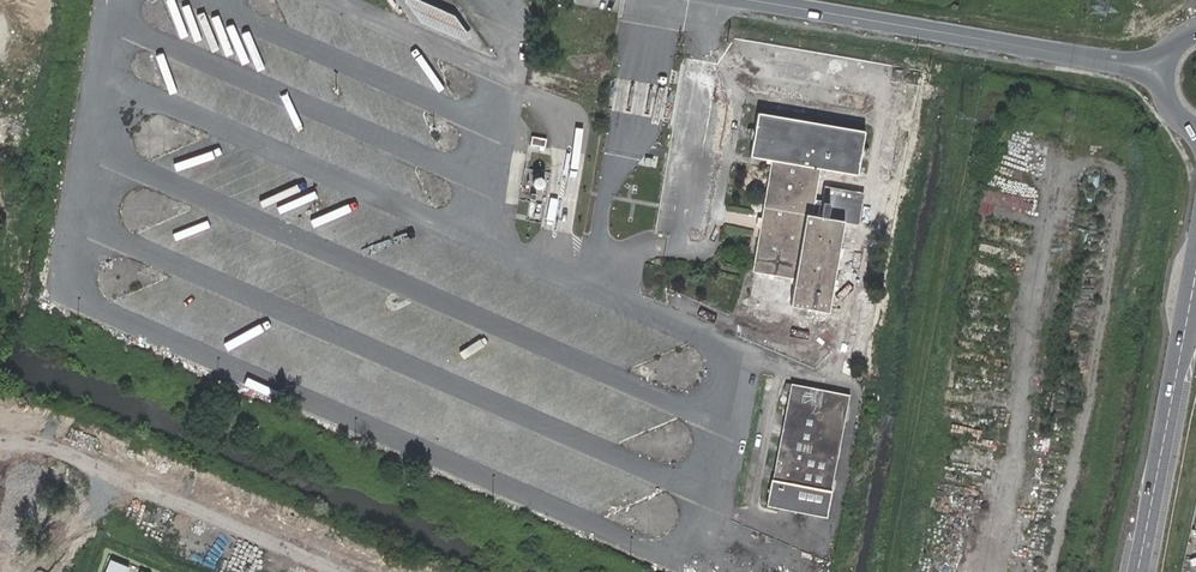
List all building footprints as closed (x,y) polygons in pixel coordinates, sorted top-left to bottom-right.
[(404,2),(420,24),(454,39),(464,43),(470,39),(454,17),(433,7),(416,0),(406,0),(404,2)] [(820,169),(857,175),(860,159),(862,147),(865,131),(757,113),(755,128),(752,141),(750,157),(772,161),(820,169)] [(820,169),(772,161),(771,168),(762,215),(760,233),(753,271),(756,271),(795,278),(790,306),(801,308),(828,312),(833,285),(839,248),(844,221),(857,223),(862,195),(816,187),(820,169)] [(1009,210),(1010,200),(995,199),(994,212),(997,212),(996,222),(1002,222),(1003,210),(1009,210)] [(725,207),(724,224),(758,227),(759,210),(725,207)] [(786,302),(787,291),(750,288),(750,299),(786,302)] [(784,482),(832,491),(850,394),(790,383),(771,479),(766,506),(778,508),(784,482)] [(827,517),(832,491),(784,482),(778,508),(827,517)] [(107,571),(127,571),(129,567),(112,560),(107,571)]
